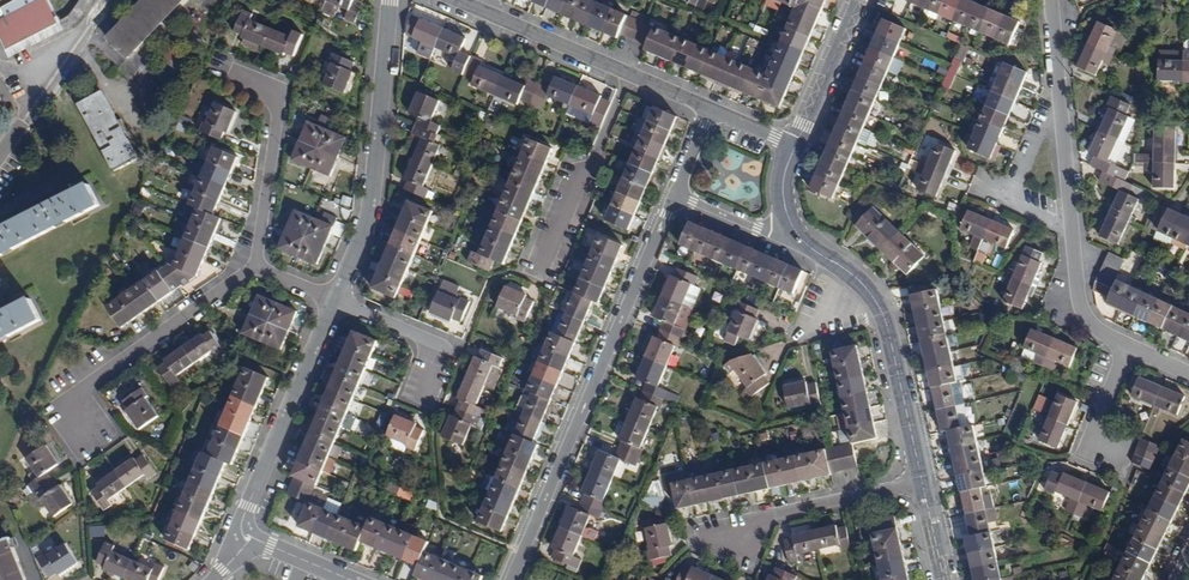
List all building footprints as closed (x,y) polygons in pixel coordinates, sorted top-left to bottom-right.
[(60,20),(49,0),(36,0),(6,16),(0,19),(0,39),(1,38),(7,48),(60,20)] [(6,16),(36,0),(20,0),(3,9),(6,16)] [(11,56),(76,22),(80,19),(90,3),(86,0),(80,0),(70,14),(60,20),(7,48),(11,56)] [(128,58),(184,0),(146,0),(108,39),(128,58)] [(327,1),(321,13),(334,18),(339,6),(350,11),(347,17),(356,20),(363,3),(356,0),(327,0),(327,1)] [(547,8),(561,14),(567,0),(550,0),(547,8)] [(561,14),(575,20),(584,0),(567,0),(561,14)] [(575,20),(589,26),(599,4),(590,0),(584,0),(575,20)] [(691,0),(689,4),(705,10),(709,1),(716,4),(718,0),(690,0),(691,0)] [(783,2),(797,8),(800,0),(784,0),(783,2)] [(795,13),(817,22),(823,8),(804,0),(800,0),(797,8),(795,13)] [(823,8),(827,0),(804,0),(823,8)] [(911,2),(925,9),(929,0),(912,0),(911,2)] [(925,9),(939,15),(945,0),(929,0),(925,9)] [(939,15),(953,21),(962,0),(945,0),(939,15)] [(953,21),(968,27),(977,4),(967,0),(962,0),(953,21)] [(599,4),(589,26),(603,32),(613,10),(599,4)] [(977,4),(968,27),(982,33),(991,10),(977,4)] [(613,10),(603,32),(618,38),(620,34),(628,16),(613,10)] [(991,10),(982,33),(996,39),(1005,16),(991,10)] [(263,47),(271,29),(250,21),(253,14),(244,11),(235,32),(243,36),(242,38),(244,39),(263,47)] [(795,13),(788,27),(811,37),(817,22),(795,13)] [(407,21),(406,35),(436,47),(444,29),(410,15),(407,21)] [(628,16),(620,34),(629,38),(637,20),(628,16)] [(1005,16),(996,39),(1010,45),(1020,23),(1005,16)] [(884,19),(878,34),(900,43),(906,29),(884,19)] [(637,20),(629,38),(638,42),(646,24),(645,23),(637,20)] [(1098,22),(1088,45),(1113,57),(1124,33),(1098,22)] [(646,24),(638,42),(647,45),(655,28),(646,24)] [(788,27),(782,42),(804,52),(811,37),(788,27)] [(647,45),(645,50),(659,56),(669,34),(655,28),(647,45)] [(271,29),(263,47),(285,55),(292,37),(271,29)] [(444,29),(436,47),(458,57),(452,70),(464,75),(472,56),(461,52),(467,39),(444,29)] [(669,34),(659,56),(673,62),(683,40),(669,34)] [(878,34),(872,48),(894,57),(900,43),(878,34)] [(263,47),(244,39),(242,43),(262,51),(263,47)] [(683,40),(673,62),(687,68),(697,46),(683,40)] [(782,42),(776,57),(798,66),(804,52),(782,42)] [(968,47),(960,43),(954,58),(962,61),(968,47)] [(1088,45),(1078,67),(1096,76),(1103,61),(1110,64),(1113,57),(1088,45)] [(697,46),(687,68),(701,74),(711,52),(697,46)] [(872,48),(866,62),(888,71),(894,57),(872,48)] [(725,58),(716,80),(730,86),(739,64),(735,62),(738,55),(728,51),(725,58)] [(711,52),(701,74),(716,80),(725,58),(711,52)] [(1158,61),(1158,81),(1184,82),(1184,62),(1184,52),(1166,52),(1166,53),(1160,53),(1159,61),(1158,61)] [(332,64),(324,85),(345,93),(354,72),(351,71),(355,62),(334,53),(330,63),(332,64)] [(472,56),(464,75),(474,79),(472,85),(495,95),(503,77),(494,73),(480,67),(483,60),(472,56)] [(776,57),(769,71),(791,81),(798,66),(776,57)] [(866,62),(859,76),(882,86),(888,71),(866,62)] [(1005,63),(999,78),(1021,88),(1027,73),(1005,63)] [(739,64),(730,86),(744,92),(753,70),(739,64)] [(505,73),(496,69),(494,73),(503,77),(505,73)] [(753,70),(744,92),(758,98),(763,85),(767,76),(753,70)] [(767,76),(763,85),(785,95),(791,81),(769,71),(767,76)] [(943,86),(950,87),(954,74),(947,72),(943,86)] [(859,76),(853,90),(876,100),(882,86),(859,76)] [(503,77),(495,95),(518,105),(520,100),(531,105),(540,85),(529,80),(526,87),(512,81),(503,77)] [(540,85),(531,105),(542,110),(548,96),(571,105),(579,87),(556,77),(551,89),(540,85)] [(999,78),(993,92),(1015,102),(1021,88),(999,78)] [(763,85),(758,98),(780,108),(785,95),(763,85)] [(579,87),(571,105),(593,115),(589,124),(601,129),(611,103),(601,99),(601,97),(579,87)] [(853,90),(847,104),(869,114),(876,100),(853,90)] [(138,159),(128,140),(118,121),(102,92),(80,104),(116,170),(138,159)] [(419,92),(410,113),(419,117),(416,125),(437,135),(441,126),(432,122),(441,101),(419,92)] [(993,92),(987,106),(1009,116),(1015,102),(993,92)] [(1112,97),(1107,107),(1110,109),(1100,131),(1118,139),(1128,117),(1126,115),(1130,105),(1112,97)] [(215,103),(206,125),(203,123),(200,131),(215,137),(218,130),(228,134),(237,112),(215,103)] [(847,104),(841,118),(863,128),(869,114),(847,104)] [(571,105),(567,114),(589,124),(593,115),(571,105)] [(987,106),(981,120),(1003,130),(1009,116),(987,106)] [(656,107),(650,122),(672,131),(678,117),(656,107)] [(1135,120),(1128,117),(1118,139),(1126,143),(1135,120)] [(841,118),(835,133),(857,142),(866,146),(872,131),(863,128),(841,118)] [(128,140),(132,137),(122,119),(118,121),(128,140)] [(981,120),(975,134),(997,144),(1003,130),(981,120)] [(308,122),(300,141),(319,149),(327,130),(308,122)] [(650,122),(644,136),(666,145),(672,131),(650,122)] [(432,167),(441,145),(435,143),(439,135),(438,135),(437,135),(416,125),(412,134),(414,136),(412,142),(406,156),(414,159),(432,167)] [(1156,127),(1155,154),(1136,154),(1136,163),(1146,163),(1175,164),(1176,127),(1156,127)] [(327,130),(319,149),(339,157),(347,138),(327,130)] [(1100,131),(1090,154),(1095,157),(1091,166),(1103,172),(1125,181),(1129,172),(1115,166),(1108,163),(1118,139),(1100,131)] [(644,136),(636,132),(630,146),(637,150),(644,136)] [(835,133),(829,147),(851,157),(857,142),(835,133)] [(975,134),(968,149),(990,159),(997,144),(975,134)] [(660,159),(666,145),(644,136),(637,150),(660,159)] [(529,138),(523,153),(547,163),(553,149),(529,138)] [(1126,143),(1118,139),(1108,163),(1115,166),(1126,143)] [(300,141),(292,160),(311,168),(319,149),(300,141)] [(937,144),(927,167),(946,174),(950,165),(955,152),(937,144)] [(216,147),(209,162),(233,172),(239,157),(216,147)] [(829,147),(823,161),(845,171),(851,157),(829,147)] [(319,149),(311,168),(331,176),(339,157),(319,149)] [(637,150),(631,164),(653,173),(660,159),(637,150)] [(523,153),(517,168),(541,178),(547,163),(523,153)] [(414,159),(405,180),(408,181),(404,190),(425,198),(429,188),(423,186),(432,167),(414,159)] [(823,161),(817,175),(839,185),(845,171),(823,161)] [(209,162),(203,176),(226,186),(233,172),(209,162)] [(1174,189),(1175,164),(1146,163),(1146,171),(1155,171),(1154,188),(1174,189)] [(631,164),(625,178),(647,188),(653,173),(631,164)] [(954,167),(950,165),(946,174),(950,176),(954,167)] [(927,167),(918,189),(936,197),(942,184),(946,174),(927,167)] [(517,168),(511,182),(535,192),(541,178),(517,168)] [(1121,191),(1110,214),(1129,222),(1143,190),(1125,181),(1103,172),(1099,181),(1121,191)] [(950,176),(946,174),(942,184),(946,186),(950,176)] [(817,175),(811,189),(833,199),(839,185),(817,175)] [(203,176),(196,191),(220,201),(226,186),(203,176)] [(625,178),(619,192),(641,202),(647,188),(625,178)] [(511,182),(504,197),(528,207),(535,192),(511,182)] [(97,206),(100,204),(91,185),(85,187),(97,206)] [(97,206),(85,187),(34,213),(0,230),(0,255),(97,206)] [(196,191),(190,205),(198,209),(214,215),(220,201),(196,191)] [(619,192),(613,206),(635,216),(641,202),(619,192)] [(504,197),(498,211),(522,221),(528,207),(504,197)] [(409,201),(403,216),(427,226),(433,211),(409,201)] [(1158,204),(1148,226),(1159,231),(1173,238),(1184,216),(1169,209),(1158,204)] [(613,206),(606,221),(628,230),(635,216),(613,206)] [(873,207),(855,226),(882,251),(899,232),(873,207)] [(198,209),(192,223),(216,233),(222,219),(214,215),(198,209)] [(295,210),(287,229),(306,238),(315,218),(295,210)] [(315,218),(306,238),(326,246),(337,218),(318,210),(315,218)] [(498,211),(492,225),(516,235),(522,221),(498,211)] [(968,211),(961,230),(974,235),(969,247),(979,252),(984,239),(992,221),(968,211)] [(1110,214),(1100,236),(1118,245),(1129,222),(1110,214)] [(403,216),(397,230),(421,240),(427,226),(403,216)] [(1173,238),(1187,244),(1188,240),(1188,218),(1184,216),(1173,238)] [(992,221),(984,239),(1007,249),(1015,230),(992,221)] [(192,223),(186,238),(210,248),(216,233),(192,223)] [(691,223),(681,245),(695,251),(705,229),(691,223)] [(492,225),(486,239),(510,249),(516,235),(492,225)] [(287,229),(279,249),(298,257),(306,238),(287,229)] [(705,229),(695,251),(709,258),(719,235),(705,229)] [(397,230),(391,245),(415,255),(421,240),(397,230)] [(1173,238),(1159,231),(1155,238),(1170,245),(1173,238)] [(899,232),(882,251),(907,275),(925,256),(899,232)] [(719,235),(709,258),(723,264),(733,241),(719,235)] [(600,236),(593,251),(617,261),(624,246),(600,236)] [(186,238),(180,252),(204,262),(210,248),(186,238)] [(306,238),(298,257),(317,265),(326,246),(306,238)] [(486,239),(480,255),(473,252),(468,263),(490,272),(494,261),(503,265),(510,249),(486,239)] [(733,241),(723,264),(737,270),(747,247),(733,241)] [(391,245),(385,260),(409,270),(415,255),(391,245)] [(747,247),(737,270),(751,276),(761,253),(747,247)] [(1027,247),(1023,256),(1020,262),(1016,272),(1009,268),(1006,275),(1032,287),(1036,277),(1041,263),(1040,263),(1043,254),(1027,247)] [(593,251),(587,266),(611,275),(617,261),(593,251)] [(180,252),(174,266),(170,264),(165,267),(179,287),(197,276),(197,277),(204,262),(180,252)] [(1121,266),(1124,259),(1110,252),(1106,260),(1121,266)] [(761,253),(751,276),(765,282),(775,259),(761,253)] [(1020,262),(1013,258),(1009,268),(1016,272),(1020,262)] [(779,288),(789,265),(775,259),(765,282),(779,288)] [(385,260),(379,274),(403,284),(409,270),(385,260)] [(1106,260),(1103,267),(1117,274),(1121,266),(1106,260)] [(789,265),(779,288),(794,294),(803,272),(789,265)] [(587,266),(581,280),(605,290),(611,275),(587,266)] [(159,271),(145,280),(160,301),(173,292),(173,291),(179,287),(165,267),(159,271)] [(671,275),(662,297),(682,305),(691,284),(695,286),(698,277),(677,267),(673,276),(671,275)] [(1103,267),(1100,274),(1114,281),(1117,274),(1103,267)] [(379,274),(373,288),(396,298),(403,284),(379,274)] [(1100,274),(1096,281),(1095,283),(1110,290),(1111,288),(1114,281),(1100,274)] [(1006,275),(1003,282),(1010,286),(1004,302),(1022,309),(1028,296),(1032,287),(1006,275)] [(1040,279),(1036,277),(1032,287),(1036,288),(1040,279)] [(145,280),(132,289),(147,310),(160,301),(145,280)] [(439,292),(430,313),(452,322),(453,319),(462,323),(471,302),(468,301),(469,298),(463,296),(462,298),(461,301),(455,298),(460,287),(444,280),(439,292)] [(581,280),(575,295),(593,302),(599,304),(605,290),(581,280)] [(1118,281),(1117,282),(1113,291),(1110,290),(1095,283),(1093,291),(1110,298),(1107,303),(1121,309),(1132,287),(1118,281)] [(695,286),(691,284),(682,305),(691,309),(700,289),(695,286)] [(506,286),(497,307),(518,316),(516,319),(526,323),(535,302),(525,298),(527,295),(506,286)] [(1132,287),(1121,309),(1135,316),(1146,294),(1132,287)] [(132,289),(120,298),(135,319),(147,310),(132,289)] [(937,290),(912,296),(915,312),(940,306),(937,290)] [(1146,294),(1135,316),(1149,322),(1159,300),(1146,294)] [(259,295),(251,314),(270,323),(278,303),(259,295)] [(575,295),(567,315),(585,322),(593,302),(575,295)] [(674,326),(682,305),(662,297),(653,317),(664,321),(660,330),(681,339),(685,330),(674,326)] [(120,298),(107,307),(121,328),(135,319),(120,298)] [(42,319),(32,299),(0,315),(0,341),(42,319)] [(1159,300),(1149,322),(1163,329),(1173,307),(1159,300)] [(278,303),(270,323),(289,331),(297,311),(278,303)] [(940,306),(915,312),(919,327),(944,321),(940,306)] [(1173,307),(1163,329),(1177,335),(1187,313),(1173,307)] [(735,346),(739,337),(749,341),(758,320),(738,311),(725,342),(735,346)] [(1177,335),(1188,341),(1188,314),(1187,313),(1177,335)] [(251,314),(243,334),(262,342),(270,323),(251,314)] [(567,315),(559,335),(576,343),(585,322),(567,315)] [(944,321),(919,327),(922,342),(947,337),(944,321)] [(270,323),(262,342),(281,350),(289,331),(270,323)] [(1032,329),(1024,348),(1025,348),(1038,354),(1034,363),(1043,367),(1047,358),(1055,339),(1032,329)] [(654,336),(645,358),(666,367),(674,346),(678,347),(681,339),(660,330),(657,338),(654,336)] [(354,331),(348,346),(371,356),(378,341),(354,331)] [(202,334),(183,347),(194,363),(213,350),(217,355),(224,350),(211,332),(204,337),(202,334)] [(553,333),(547,347),(570,357),(577,343),(576,343),(559,335),(553,333)] [(947,337),(922,342),(925,358),(951,352),(947,337)] [(1055,339),(1047,358),(1043,367),(1055,372),(1058,366),(1055,364),(1056,361),(1070,367),(1078,349),(1055,339)] [(348,346),(341,360),(365,370),(371,356),(348,346)] [(832,352),(835,367),(861,362),(857,346),(832,352)] [(183,347),(164,360),(166,362),(159,367),(172,386),(180,381),(176,375),(194,363),(183,347)] [(547,347),(540,362),(564,372),(570,357),(547,347)] [(1038,354),(1025,348),(1021,357),(1034,363),(1038,354)] [(482,350),(478,359),(476,358),(467,379),(485,386),(493,390),(501,371),(498,370),(499,367),(503,359),(482,350)] [(951,352),(925,358),(929,373),(954,367),(951,352)] [(724,366),(730,375),(736,371),(748,387),(745,389),(751,397),(770,383),(764,376),(767,374),(752,354),(731,360),(724,366)] [(645,358),(637,379),(647,383),(643,391),(664,400),(667,391),(658,387),(666,367),(645,358)] [(341,360),(335,375),(359,385),(365,370),(341,360)] [(540,362),(534,376),(558,386),(564,372),(540,362)] [(835,367),(839,383),(864,377),(861,362),(835,367)] [(961,365),(954,367),(957,383),(959,382),(965,381),(961,365)] [(246,367),(240,382),(263,392),(270,377),(246,367)] [(954,367),(929,373),(932,388),(933,388),(951,384),(957,383),(954,367)] [(335,375),(329,389),(353,399),(359,385),(335,375)] [(534,376),(528,391),(533,394),(551,401),(558,386),(534,376)] [(839,383),(842,398),(867,392),(864,377),(839,383)] [(1139,377),(1132,396),(1155,406),(1163,387),(1139,377)] [(467,379),(458,400),(461,401),(457,409),(478,418),(482,408),(476,406),(485,386),(467,379)] [(240,382),(233,396),(257,406),(263,392),(240,382)] [(784,387),(788,409),(811,404),(812,408),(821,405),(816,384),(808,386),(807,382),(784,387)] [(957,383),(951,384),(956,404),(964,402),(959,382),(957,383)] [(951,384),(933,388),(938,411),(956,406),(956,404),(951,384)] [(1163,387),(1155,406),(1161,408),(1178,415),(1185,396),(1163,387)] [(129,409),(126,411),(140,429),(158,416),(145,398),(148,396),(142,388),(124,401),(129,409)] [(329,389),(323,404),(347,414),(353,399),(329,389)] [(637,398),(628,419),(649,428),(658,407),(660,408),(664,400),(643,391),(640,399),(637,398)] [(680,396),(667,391),(664,400),(676,405),(680,396)] [(842,398),(846,413),(871,408),(867,392),(842,398)] [(533,394),(524,414),(542,422),(551,401),(533,394)] [(1043,412),(1048,398),(1038,395),(1033,409),(1043,412)] [(1059,395),(1049,418),(1068,425),(1077,402),(1059,395)] [(233,396),(227,410),(251,420),(257,406),(233,396)] [(323,404),(317,418),(341,428),(347,414),(323,404)] [(965,404),(956,406),(961,428),(970,426),(965,404)] [(956,406),(938,411),(943,432),(948,431),(961,428),(956,406)] [(1161,408),(1155,406),(1153,411),(1159,414),(1161,408)] [(846,413),(849,428),(874,423),(871,408),(846,413)] [(451,415),(442,436),(464,446),(472,427),(477,429),(481,419),(478,418),(457,409),(454,417),(451,415)] [(227,410),(221,425),(245,435),(251,420),(227,410)] [(840,428),(848,426),(844,413),(836,415),(840,428)] [(357,418),(347,414),(341,428),(351,432),(357,418)] [(524,414),(516,435),(534,442),(542,422),(524,414)] [(1042,415),(1039,422),(1046,425),(1039,441),(1058,449),(1068,425),(1049,418),(1042,415)] [(396,416),(387,436),(407,445),(406,447),(416,451),(424,431),(416,427),(417,424),(396,416)] [(317,418),(311,433),(334,443),(341,428),(317,418)] [(481,419),(477,429),(481,430),(485,421),(481,419)] [(628,419),(619,440),(623,441),(619,450),(639,458),(643,450),(640,448),(649,428),(628,419)] [(849,428),(852,442),(852,444),(855,443),(878,438),(874,423),(849,428)] [(221,425),(215,439),(239,449),(245,435),(221,425)] [(961,428),(948,431),(952,447),(977,441),(973,425),(970,426),(961,428)] [(328,457),(334,443),(311,433),(304,447),(328,457)] [(511,433),(504,448),(509,450),(515,435),(511,433)] [(516,435),(509,450),(533,460),(539,445),(534,442),(516,435)] [(1141,438),(1138,446),(1157,454),(1160,446),(1141,438)] [(215,439),(209,454),(227,462),(232,464),(239,449),(215,439)] [(1177,454),(1188,460),(1188,442),(1185,439),(1177,454)] [(977,441),(952,447),(955,462),(980,456),(977,441)] [(844,446),(849,469),(858,467),(852,444),(844,446)] [(45,446),(27,459),(39,477),(28,485),(34,493),(52,480),(47,473),(58,464),(45,446)] [(835,448),(840,471),(849,469),(844,446),(835,448)] [(1138,446),(1134,454),(1154,462),(1157,454),(1138,446)] [(304,447),(298,461),(322,472),(329,475),(335,460),(328,457),(304,447)] [(509,450),(504,448),(498,462),(503,464),(509,450)] [(826,450),(831,473),(840,471),(835,448),(826,450)] [(509,450),(503,464),(527,474),(533,460),(509,450)] [(600,451),(590,472),(611,481),(621,460),(636,466),(639,458),(619,450),(616,457),(600,451)] [(811,453),(816,478),(832,475),(831,473),(826,450),(811,453)] [(203,452),(197,467),(221,477),(227,462),(209,454),(203,452)] [(795,457),(801,482),(816,478),(811,453),(795,457)] [(1134,454),(1131,462),(1150,470),(1154,462),(1134,454)] [(1170,468),(1188,478),(1188,460),(1177,454),(1170,468)] [(135,458),(116,471),(127,487),(145,474),(149,479),(157,473),(144,455),(136,460),(135,458)] [(980,456),(955,462),(958,477),(983,471),(980,456)] [(780,460),(786,485),(801,482),(795,457),(780,460)] [(765,463),(770,489),(786,485),(780,460),(765,463)] [(298,461),(292,476),(294,477),(316,486),(322,472),(298,461)] [(749,467),(755,492),(770,489),(765,463),(749,467)] [(503,464),(497,479),(521,489),(527,474),(503,464)] [(197,467),(191,481),(215,491),(221,477),(197,467)] [(734,470),(740,495),(755,492),(749,467),(734,470)] [(701,468),(686,471),(688,480),(703,477),(701,470),(701,468)] [(709,468),(701,470),(703,477),(710,476),(709,468)] [(1163,482),(1186,494),(1188,488),(1188,478),(1170,468),(1163,482)] [(718,474),(724,499),(740,495),(734,470),(718,474)] [(116,471),(97,484),(99,486),(91,491),(105,510),(112,504),(109,500),(127,487),(116,471)] [(686,471),(670,474),(672,484),(688,480),(686,471)] [(983,471),(958,477),(962,492),(980,488),(987,487),(983,471)] [(1074,514),(1087,483),(1064,473),(1063,476),(1052,471),(1044,490),(1055,494),(1056,492),(1070,498),(1065,510),(1074,514)] [(590,472),(582,492),(585,493),(581,503),(602,511),(606,502),(603,501),(611,481),(590,472)] [(665,476),(669,494),(674,493),(678,509),(693,506),(688,480),(672,484),(670,474),(665,476)] [(703,477),(709,502),(724,499),(718,474),(710,476),(703,477)] [(294,477),(291,485),(312,495),(316,486),(294,477)] [(688,480),(693,506),(709,502),(703,477),(688,480)] [(497,479),(491,494),(514,504),(521,489),(497,479)] [(60,486),(58,487),(52,480),(34,493),(29,497),(38,510),(45,505),(55,517),(73,504),(60,486)] [(191,481),(185,496),(208,506),(215,491),(191,481)] [(1163,482),(1156,496),(1179,508),(1186,494),(1163,482)] [(1087,483),(1074,514),(1082,517),(1087,505),(1102,511),(1110,493),(1087,483)] [(308,503),(312,495),(291,485),(287,494),(308,503)] [(980,488),(962,492),(967,514),(985,510),(980,488)] [(491,494),(484,509),(508,519),(514,504),(491,494)] [(308,503),(298,526),(313,533),(323,509),(328,500),(318,495),(313,505),(309,503),(308,503)] [(185,496),(178,510),(202,520),(208,506),(185,496)] [(1156,496),(1149,510),(1172,522),(1179,508),(1156,496)] [(569,506),(560,528),(581,537),(590,515),(599,519),(602,511),(581,503),(578,510),(569,506)] [(996,508),(985,510),(989,524),(999,521),(996,508)] [(323,509),(313,533),(328,539),(338,515),(323,509)] [(484,509),(479,522),(503,532),(508,519),(484,509)] [(178,510),(172,525),(196,535),(202,520),(178,510)] [(985,510),(967,514),(971,536),(990,532),(989,524),(985,510)] [(1149,510),(1142,524),(1165,536),(1172,522),(1149,510)] [(338,515),(328,539),(342,545),(352,521),(338,515)] [(644,521),(651,550),(647,551),(649,561),(672,555),(670,547),(673,546),(668,523),(662,525),(661,517),(644,521)] [(367,527),(361,541),(376,548),(386,524),(371,518),(367,527)] [(352,521),(342,545),(357,551),(361,541),(367,527),(352,521)] [(386,524),(376,548),(390,554),(400,530),(386,524)] [(1142,524),(1135,538),(1158,550),(1165,536),(1142,524)] [(172,525),(166,539),(190,549),(196,535),(172,525)] [(815,531),(819,549),(840,544),(842,551),(851,549),(847,527),(837,529),(837,526),(815,531)] [(585,527),(582,536),(594,540),(597,531),(585,527)] [(560,528),(552,548),(554,549),(551,558),(578,569),(582,561),(573,557),(581,537),(560,528)] [(872,534),(876,550),(901,544),(898,528),(872,534)] [(400,530),(390,554),(404,560),(415,536),(400,530)] [(784,541),(789,563),(799,561),(797,554),(819,549),(815,531),(792,537),(793,539),(784,541)] [(971,536),(965,537),(969,553),(994,547),(990,532),(971,536)] [(415,536),(404,560),(419,566),(425,552),(429,542),(415,536)] [(11,538),(0,542),(0,579),(26,579),(19,561),(20,561),(11,538)] [(1135,538),(1128,552),(1151,564),(1158,550),(1135,538)] [(106,566),(104,569),(125,578),(133,561),(112,552),(115,546),(106,542),(97,563),(106,566)] [(45,554),(37,559),(49,578),(57,573),(59,576),(79,563),(66,544),(47,556),(45,554)] [(876,550),(879,565),(905,559),(901,544),(876,550)] [(994,547),(969,553),(972,568),(997,563),(994,547)] [(415,576),(425,579),(431,579),(440,558),(425,552),(419,566),(415,576)] [(1128,552),(1121,566),(1144,578),(1151,564),(1128,552)] [(431,579),(448,579),(455,564),(440,558),(431,579)] [(879,565),(883,579),(908,574),(905,559),(879,565)] [(125,578),(129,579),(159,579),(165,567),(156,563),(153,569),(133,561),(125,578)] [(972,568),(975,579),(991,579),(1001,578),(997,563),(972,568)] [(448,579),(465,579),(469,570),(455,564),(448,579)] [(677,579),(712,579),(714,576),(693,567),(691,569),(683,566),(677,579)] [(1114,579),(1143,579),(1144,578),(1121,566),(1114,579)] [(772,576),(770,575),(768,579),(796,579),(798,576),(776,567),(772,576)] [(465,579),(482,579),(483,577),(469,570),(465,579)]
